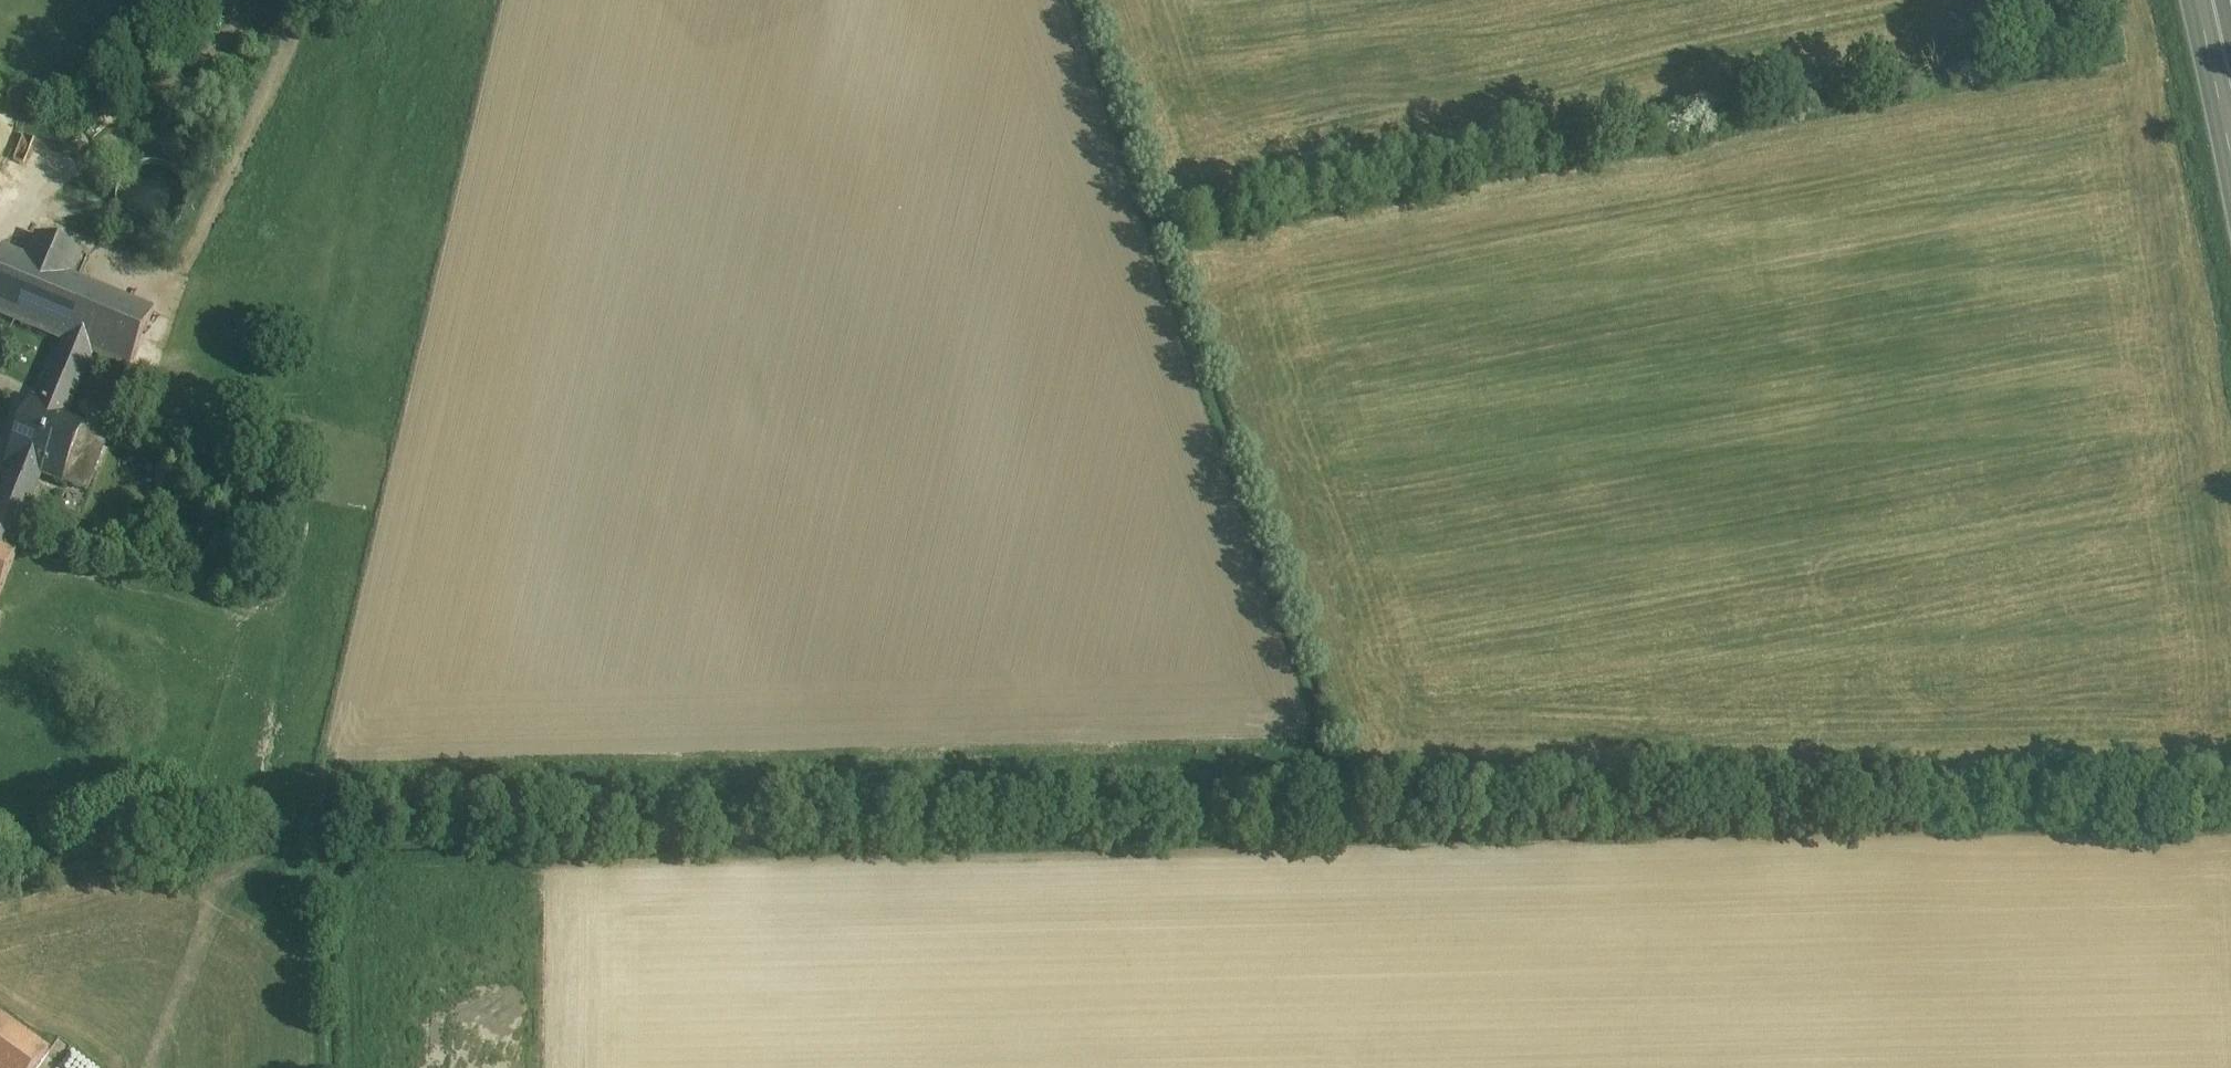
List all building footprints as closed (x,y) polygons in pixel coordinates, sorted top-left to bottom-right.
[(185,212),(187,198),(185,185),(177,173),(165,166),(151,163),(138,166),(126,174),(119,186),(116,200),(119,213),(127,225),(139,232),(152,235),(166,232),(177,224),(185,212)] [(2,248),(0,254),(0,315),(65,342),(93,354),(129,369),(154,311),(71,277),(81,252),(37,234),(27,258),(2,248)] [(7,460),(15,463),(0,499),(0,543),(12,548),(42,473),(61,481),(60,485),(85,496),(112,429),(86,419),(84,423),(67,416),(93,354),(65,342),(39,404),(32,401),(7,460)] [(18,550),(0,543),(0,596),(18,550)] [(0,1017),(0,1067),(38,1067),(49,1053),(0,1017)]
